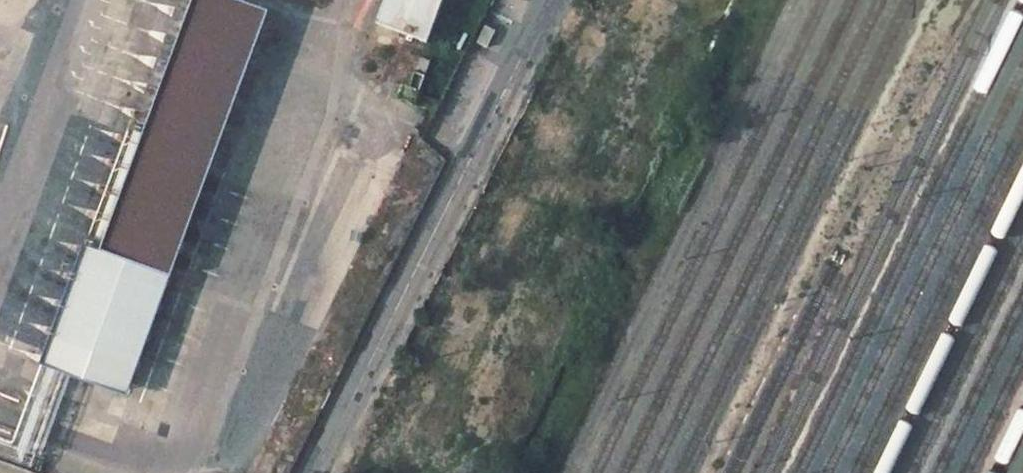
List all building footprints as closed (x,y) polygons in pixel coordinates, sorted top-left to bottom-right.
[(233,0),(197,0),(106,251),(172,276),(270,14),(233,0)] [(379,25),(429,43),(445,0),(388,0),(379,25)] [(489,43),(497,26),(487,21),(479,38),(489,43)] [(415,106),(431,62),(422,59),(410,88),(403,85),(397,100),(415,106)]
